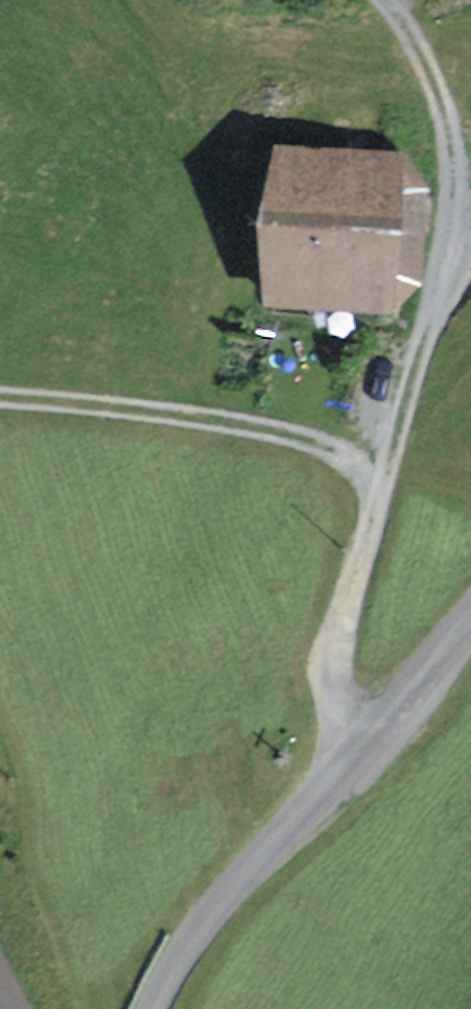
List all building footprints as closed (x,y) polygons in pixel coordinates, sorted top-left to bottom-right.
[(396,159),(276,152),(268,302),(388,309),(389,289),(408,291),(414,182),(395,181),(396,159)]
